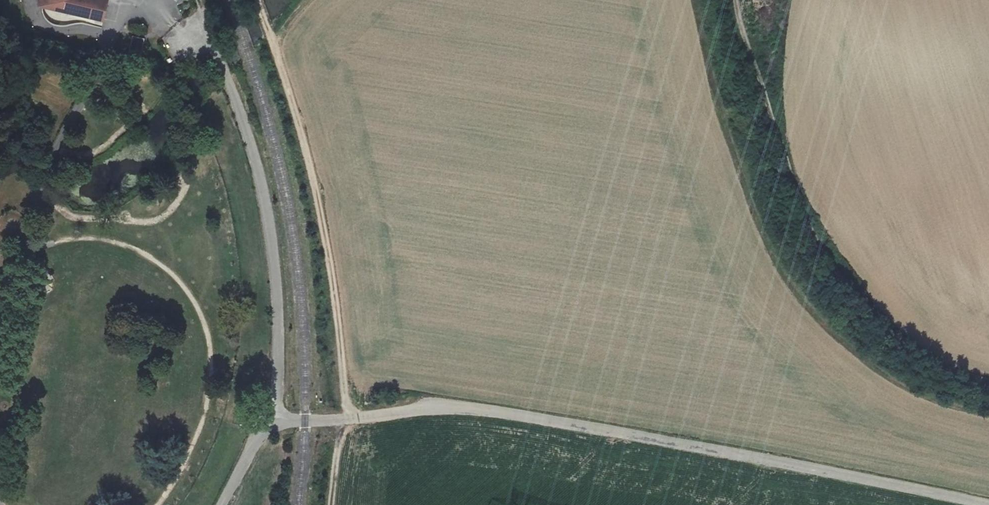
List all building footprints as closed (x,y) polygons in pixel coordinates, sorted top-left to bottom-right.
[(109,0),(40,0),(39,5),(105,20),(109,0)]
